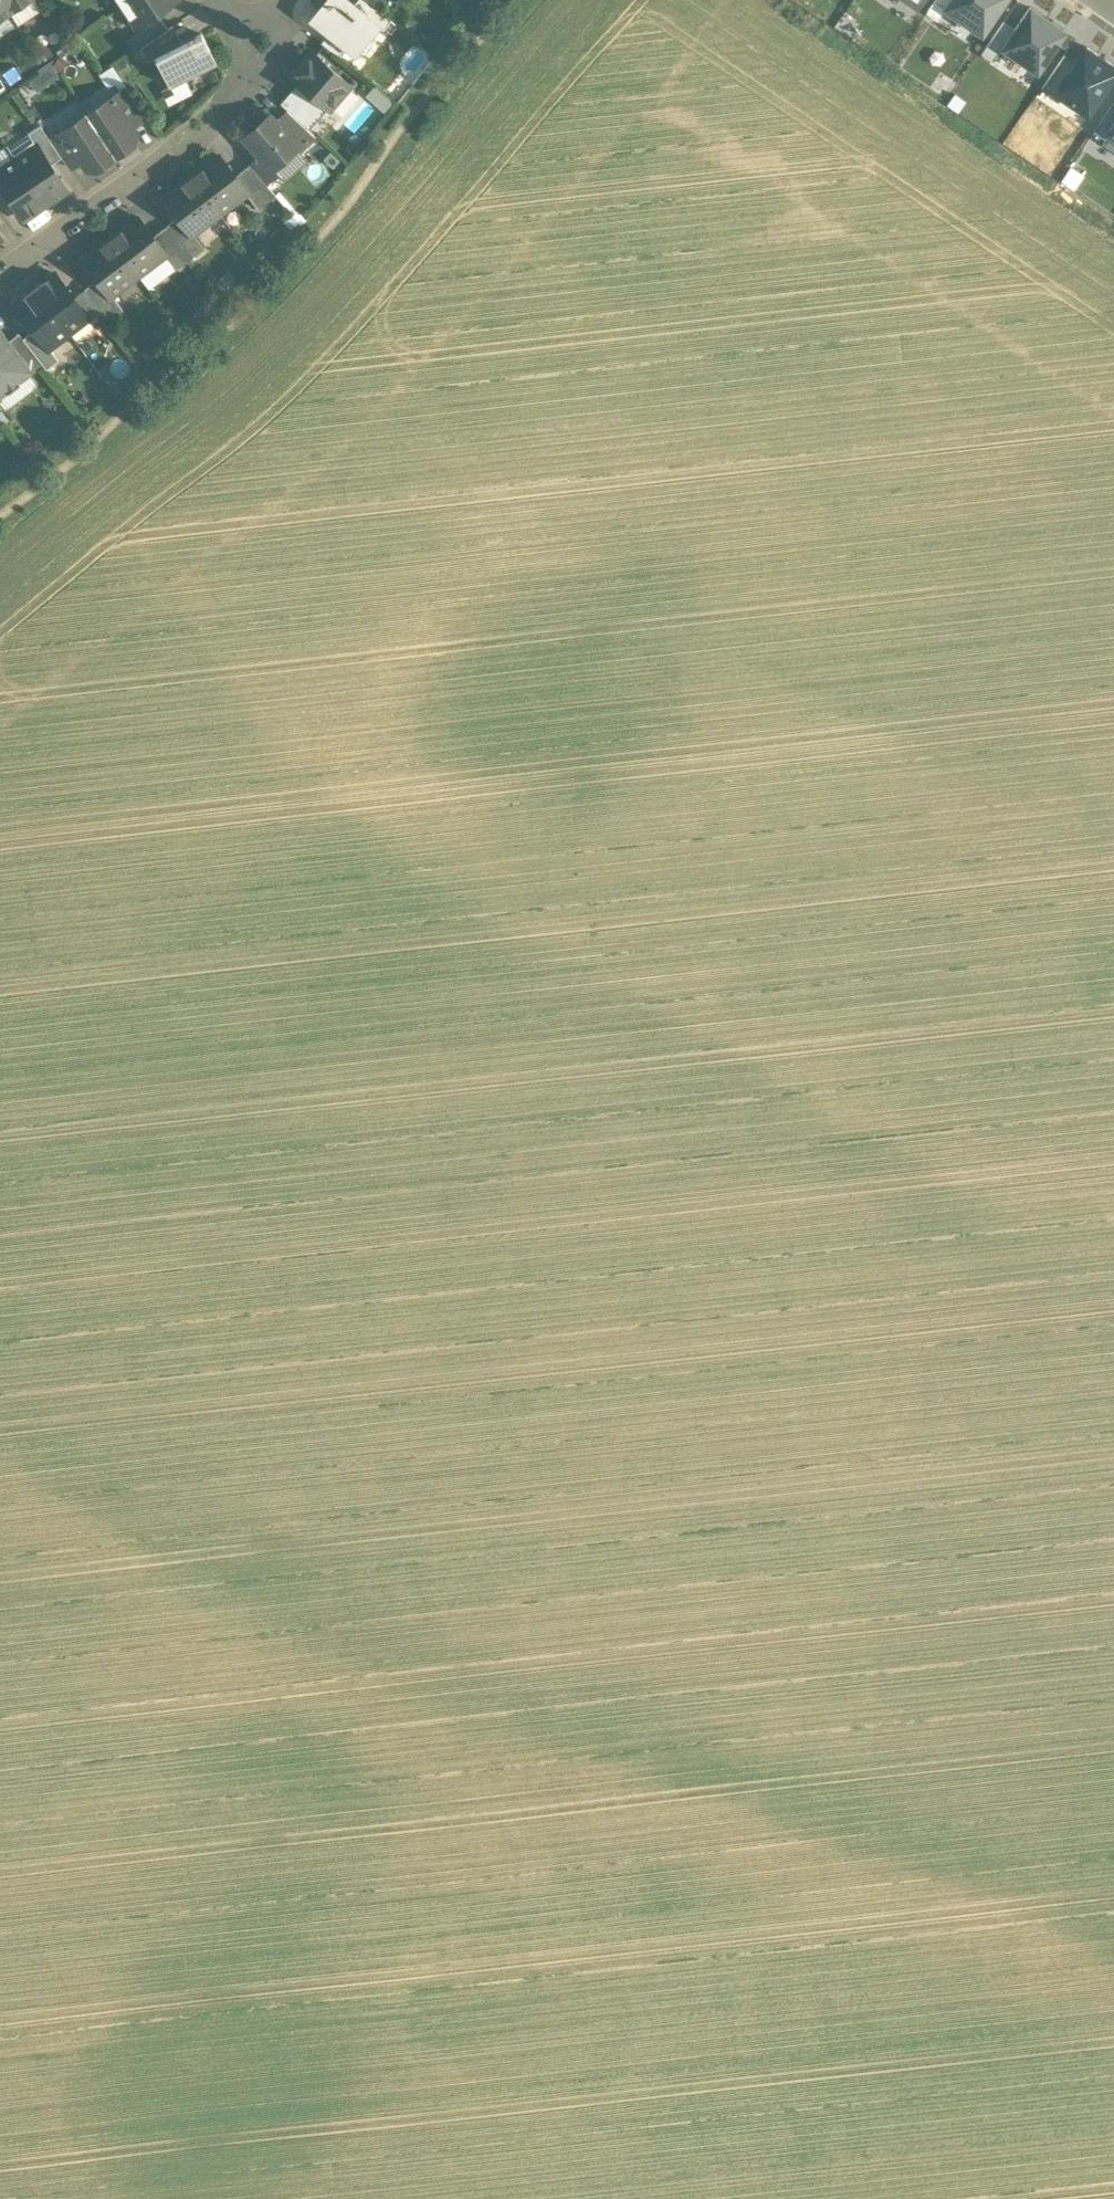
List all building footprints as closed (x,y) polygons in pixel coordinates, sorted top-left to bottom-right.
[(7,13),(26,0),(0,0),(0,2),(7,13)] [(120,7),(135,29),(179,0),(131,0),(120,7)] [(379,24),(355,5),(349,0),(324,0),(308,20),(327,35),(346,49),(354,56),(377,27),(379,24)] [(391,19),(366,0),(359,0),(355,5),(379,24),(377,27),(382,31),(391,19)] [(917,8),(922,0),(905,0),(917,8)] [(951,0),(935,0),(926,14),(937,21),(946,8),(951,0)] [(946,8),(979,31),(1001,0),(951,0),(946,8)] [(1028,8),(1014,30),(1001,49),(1040,74),(1067,34),(1028,8)] [(160,18),(126,40),(134,51),(139,48),(167,29),(160,18)] [(991,64),(1001,49),(1014,30),(1002,22),(980,56),(991,64)] [(167,29),(139,48),(146,62),(154,58),(154,57),(181,44),(172,26),(167,29)] [(181,44),(154,57),(154,58),(168,86),(215,63),(200,34),(181,44)] [(346,49),(327,35),(320,44),(338,59),(346,49)] [(1075,64),(1058,92),(1092,115),(1113,84),(1113,68),(1086,49),(1075,64)] [(349,86),(311,53),(291,77),(297,83),(328,110),(349,86)] [(1055,97),(1058,92),(1075,64),(1064,56),(1042,87),(1055,97)] [(328,110),(297,83),(280,104),(287,110),(309,131),(328,110)] [(145,116),(126,87),(110,98),(129,126),(145,116)] [(129,126),(110,98),(85,114),(113,156),(133,143),(135,135),(129,126)] [(1111,134),(1113,130),(1113,103),(1093,133),(1107,142),(1112,134),(1111,134)] [(265,110),(251,121),(255,126),(269,114),(265,110)] [(309,131),(287,110),(274,121),(297,147),(296,148),(298,151),(315,136),(309,131)] [(113,156),(85,114),(60,131),(79,160),(85,168),(93,170),(113,156)] [(255,126),(242,137),(258,156),(270,170),(271,169),(296,148),(297,147),(274,121),(269,114),(255,126)] [(48,139),(39,125),(27,133),(35,145),(36,145),(49,165),(60,157),(48,139)] [(79,160),(60,131),(48,139),(60,157),(67,167),(79,160)] [(49,165),(36,145),(35,145),(14,159),(44,205),(66,190),(49,165)] [(234,176),(218,155),(190,177),(218,213),(245,193),(246,192),(234,176)] [(270,170),(258,156),(249,165),(265,184),(276,175),(271,169),(270,170)] [(14,159),(0,169),(0,185),(6,194),(23,219),(44,205),(14,159)] [(265,184),(249,165),(234,176),(246,192),(245,193),(257,209),(274,195),(265,184)] [(218,213),(190,177),(162,198),(177,218),(190,235),(192,234),(218,213)] [(152,236),(137,217),(109,238),(137,275),(164,255),(165,254),(152,236)] [(190,235),(177,218),(165,227),(189,259),(203,248),(192,234),(190,235)] [(189,259),(165,227),(152,236),(165,254),(164,255),(175,269),(189,259)] [(137,275),(109,238),(81,259),(96,279),(109,296),(111,295),(137,275)] [(73,298),(54,273),(34,289),(67,332),(87,317),(88,317),(73,298)] [(96,279),(84,289),(101,311),(108,320),(122,310),(111,295),(109,296),(96,279)] [(67,332),(34,289),(13,305),(33,330),(46,348),(48,347),(67,332)] [(84,289),(73,298),(88,317),(87,317),(89,320),(101,311),(84,289)] [(46,348),(33,330),(22,339),(42,365),(45,369),(58,360),(48,347),(46,348)] [(22,339),(18,333),(6,342),(25,369),(29,375),(42,365),(22,339)] [(0,335),(0,397),(19,383),(15,377),(25,369),(6,342),(0,335)]
